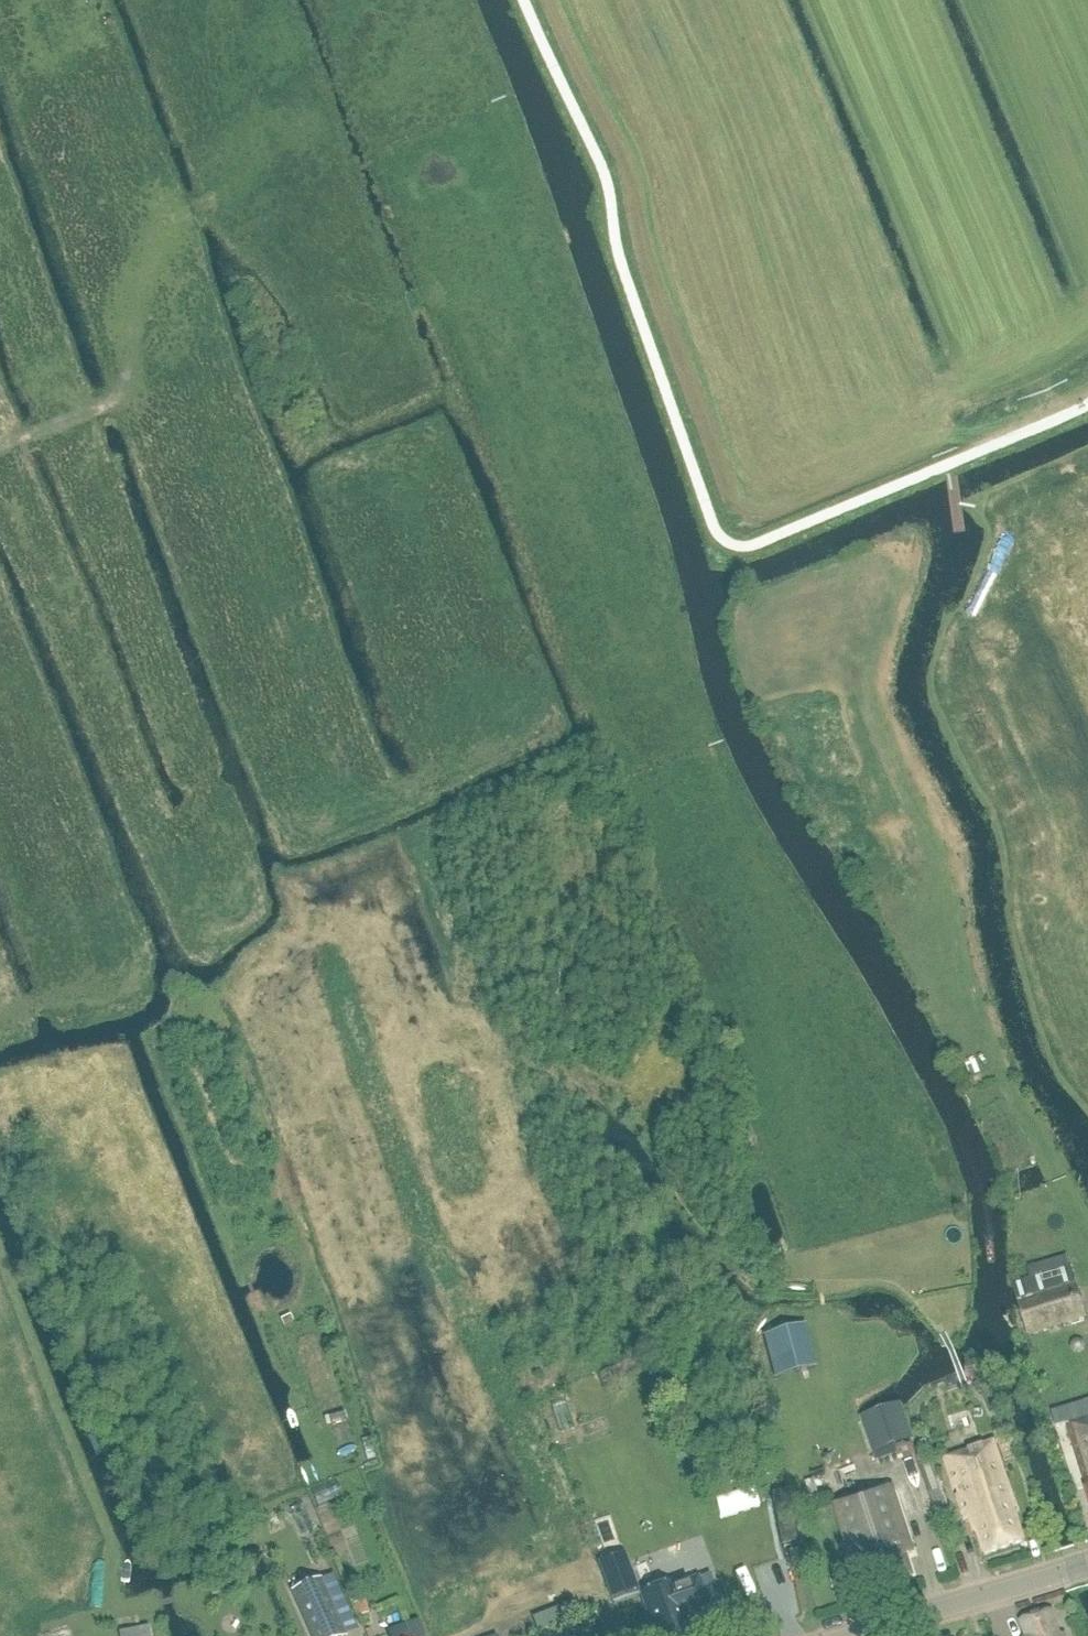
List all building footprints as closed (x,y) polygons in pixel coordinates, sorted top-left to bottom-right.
[(1028,1340),(1087,1322),(1070,1266),(1011,1285),(1028,1340)] [(886,1409),(859,1418),(872,1451),(912,1437),(906,1420),(900,1403),(886,1409)] [(1067,1426),(1086,1488),(1085,1488),(1087,1497),(1087,1419),(1067,1426)] [(1024,1543),(1014,1512),(1017,1511),(999,1461),(1000,1461),(994,1444),(944,1461),(968,1530),(970,1536),(977,1534),(984,1556),(1024,1543)] [(913,1554),(908,1540),(893,1489),(836,1507),(851,1558),(855,1572),(869,1568),(876,1590),(912,1578),(905,1556),(913,1554)] [(798,1560),(796,1551),(788,1553),(790,1562),(798,1560)] [(623,1555),(596,1565),(610,1603),(638,1592),(623,1555)] [(307,1585),(303,1575),(281,1583),(285,1593),(307,1585)] [(308,1635),(345,1635),(321,1580),(290,1593),(308,1635)] [(681,1616),(707,1607),(697,1580),(671,1589),(670,1585),(640,1596),(653,1633),(647,1635),(648,1635),(688,1635),(681,1616)] [(1051,1612),(1020,1622),(1025,1635),(1059,1635),(1051,1612)]
